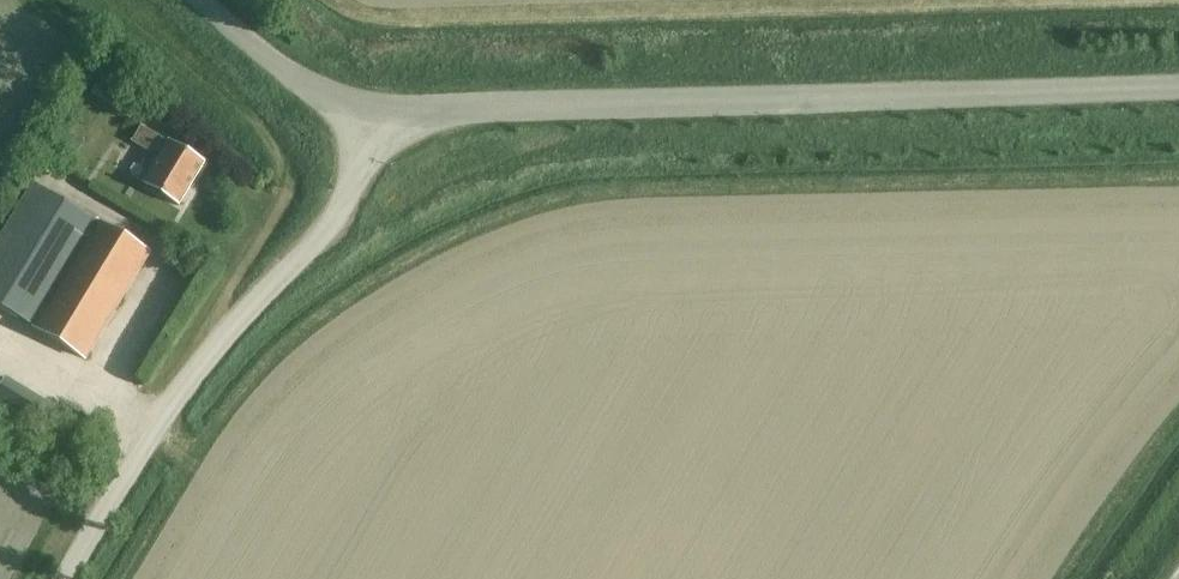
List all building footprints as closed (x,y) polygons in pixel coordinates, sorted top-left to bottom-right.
[(161,155),(142,186),(177,206),(202,163),(140,128),(131,144),(149,154),(152,150),(161,155)] [(68,137),(59,153),(72,161),(82,145),(68,137)] [(97,224),(32,186),(0,238),(0,308),(86,359),(148,255),(97,224)]
